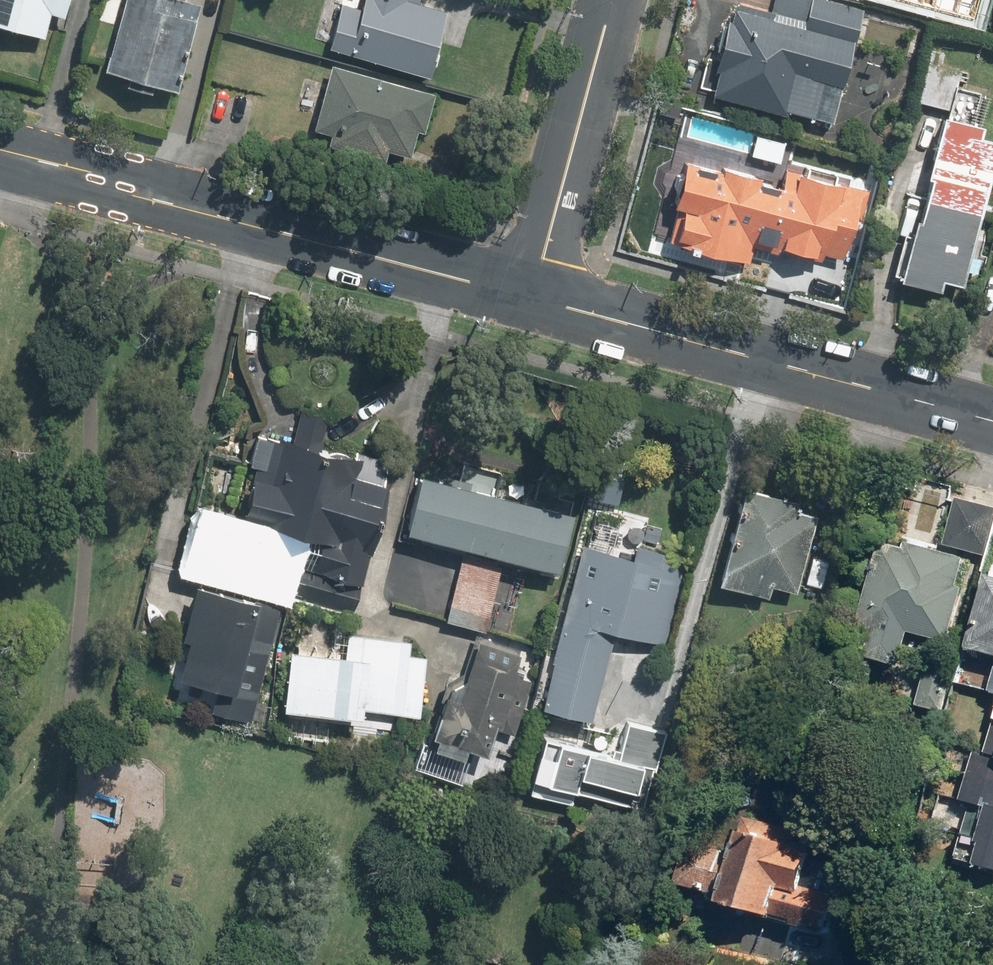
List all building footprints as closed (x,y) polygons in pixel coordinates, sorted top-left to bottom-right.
[(1,11),(54,22),(59,0),(0,0),(0,11),(1,11)] [(116,65),(183,80),(201,0),(131,0),(116,65)] [(339,40),(439,61),(452,0),(348,0),(339,40)] [(833,116),(866,6),(846,0),(780,0),(778,9),(747,0),(738,0),(713,80),(833,116)] [(935,11),(938,0),(900,0),(935,11)] [(950,47),(929,43),(918,95),(955,103),(962,64),(947,61),(950,47)] [(433,81),(334,58),(320,120),(341,125),(339,136),(416,154),(433,81)] [(949,117),(909,271),(947,281),(950,269),(969,274),(992,183),(992,129),(949,117)] [(766,152),(700,133),(675,220),(684,222),(681,234),(740,251),(743,237),(775,246),(787,206),(753,197),(766,152)] [(844,154),(801,143),(791,179),(834,190),(844,154)] [(281,435),(257,434),(249,462),(254,464),(242,514),(304,529),(288,590),(351,608),(391,462),(322,445),(329,414),(301,407),(293,437),(281,435)] [(420,472),(406,529),(557,567),(571,510),(420,472)] [(818,500),(750,483),(727,574),(776,587),(778,577),(797,581),(818,500)] [(894,539),(876,622),(889,625),(883,653),(914,660),(921,629),(969,639),(992,525),(992,507),(960,500),(949,550),(894,539)] [(683,561),(585,536),(545,692),(592,704),(613,622),(664,635),(683,561)] [(248,713),(277,608),(178,581),(149,686),(248,713)] [(983,642),(992,644),(992,597),(983,642)] [(346,654),(289,647),(282,706),(361,715),(362,707),(419,714),(426,654),(409,652),(410,640),(348,633),(346,654)] [(531,661),(475,644),(449,728),(505,745),(531,661)] [(958,670),(930,665),(923,701),(951,707),(958,670)] [(625,746),(549,732),(539,782),(658,804),(672,724),(630,717),(625,746)] [(965,852),(992,859),(992,725),(965,852)] [(796,831),(750,819),(746,833),(741,832),(738,845),(695,835),(682,885),(724,895),(721,907),(803,927),(804,924),(825,929),(828,920),(833,921),(839,894),(805,886),(814,849),(793,844),(796,831)]
